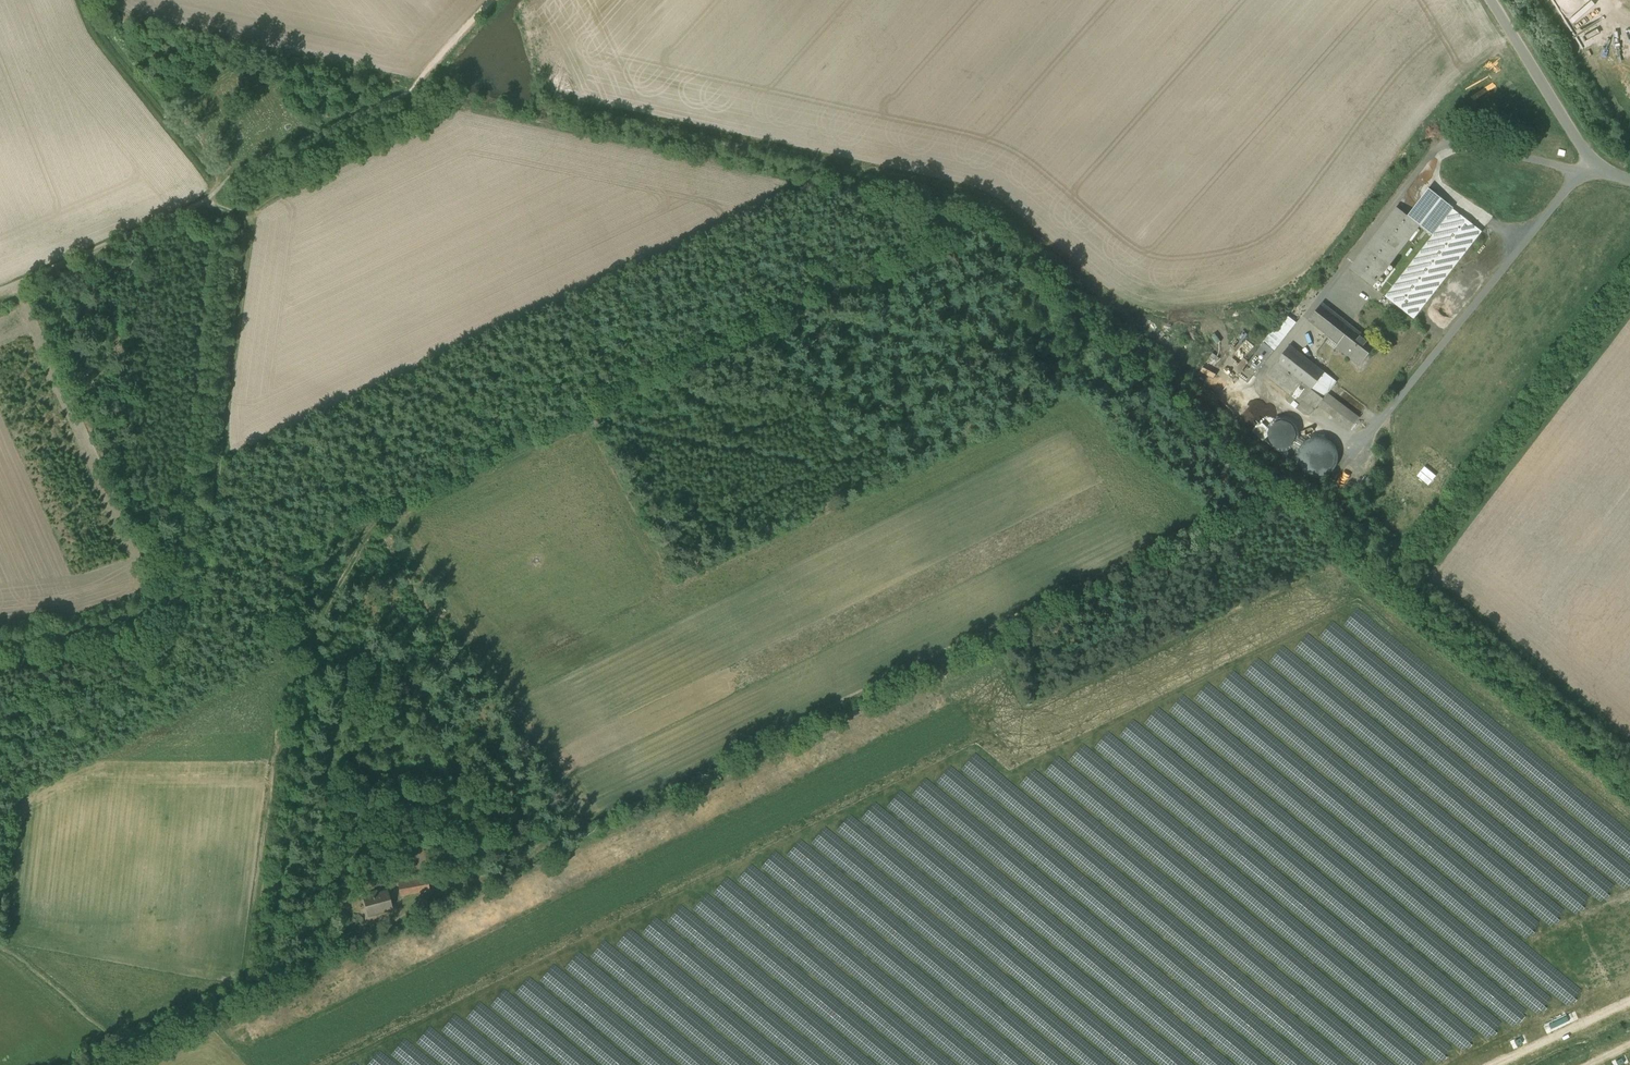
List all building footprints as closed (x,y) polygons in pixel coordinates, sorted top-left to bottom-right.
[(1429,189),(1407,216),(1419,225),(1433,236),(1454,210),(1454,208),(1429,189)] [(1398,208),(1351,269),(1373,286),(1419,225),(1407,216),(1398,208)] [(1433,236),(1386,296),(1414,318),(1481,232),(1454,210),(1433,236)] [(1376,346),(1323,304),(1310,320),(1340,344),(1337,347),(1361,365),(1376,346)] [(1286,315),(1264,343),(1274,350),(1275,351),(1297,323),(1286,315)] [(1264,343),(1249,362),(1244,358),(1240,364),(1244,367),(1247,363),(1258,371),(1274,350),(1264,343)] [(1336,382),(1291,347),(1291,346),(1290,345),(1267,375),(1314,411),(1336,382)] [(1258,371),(1247,363),(1244,367),(1238,375),(1248,383),(1258,371)] [(1295,440),(1296,435),(1295,429),(1292,425),(1288,422),(1282,421),(1277,422),(1273,425),(1270,430),(1269,435),(1270,441),(1273,445),(1278,448),(1283,449),(1288,448),(1293,444),(1295,440)] [(1337,464),(1339,457),(1337,449),(1333,442),(1326,438),(1318,437),(1310,439),(1304,443),(1300,450),(1298,458),(1300,465),(1305,472),(1311,476),(1319,477),(1327,476),(1333,471),(1337,464)] [(1417,476),(1429,485),(1437,475),(1424,466),(1417,476)] [(427,847),(415,849),(418,870),(431,868),(427,847)] [(423,877),(398,882),(401,896),(425,891),(423,877)] [(387,890),(363,897),(368,917),(392,910),(387,890)]
